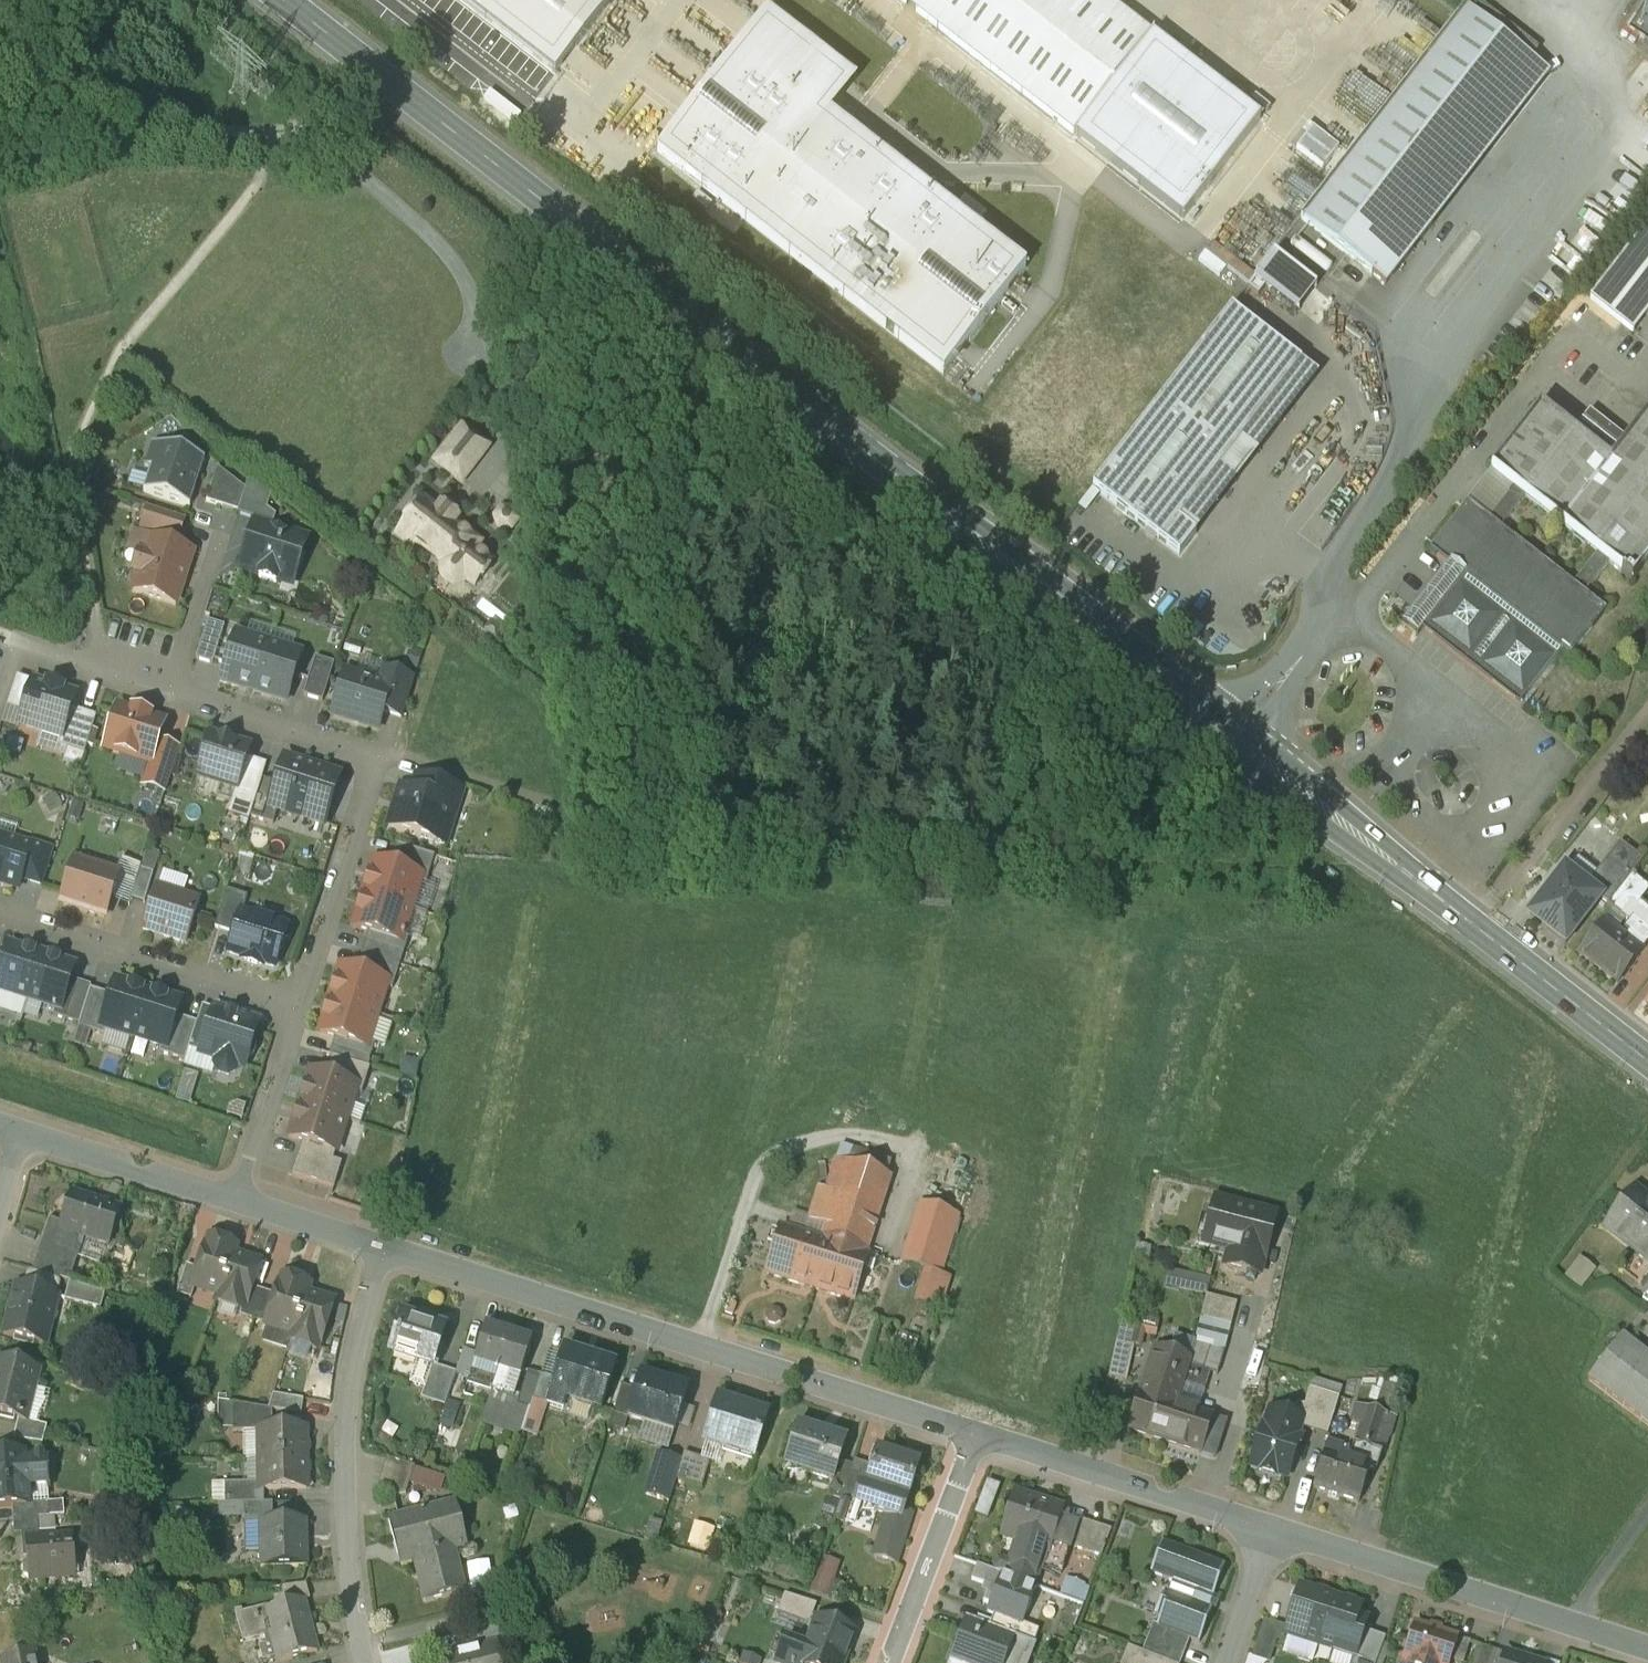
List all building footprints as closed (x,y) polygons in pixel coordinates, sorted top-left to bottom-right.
[(544,64),(555,73),(612,0),(462,0),(544,64)] [(1104,0),(899,0),(1073,135),(1150,36),(1104,0)] [(1467,13),(1305,221),(1385,284),(1548,76),(1467,13)] [(852,94),(760,22),(658,153),(943,374),(1026,269),(833,118),(852,94)] [(1260,122),(1150,36),(1073,135),(1183,221),(1260,122)] [(1590,302),(1633,335),(1647,315),(1647,227),(1590,302)] [(1332,265),(1298,238),(1294,241),(1292,243),(1291,247),(1325,274),(1328,272),(1330,270),(1331,269),(1332,265)] [(1278,251),(1257,279),(1302,312),(1323,284),(1278,251)] [(1318,374),(1231,307),(1093,487),(1180,553),(1318,374)] [(1540,409),(1490,473),(1513,491),(1489,522),(1467,505),(1433,549),(1467,576),(1563,650),(1571,657),(1605,613),(1584,596),(1608,565),(1631,583),(1647,562),(1647,414),(1625,443),(1609,463),(1573,435),(1565,428),(1567,426),(1559,420),(1557,422),(1540,409)] [(1625,443),(1589,415),(1573,435),(1609,463),(1625,443)] [(464,431),(438,464),(461,482),(487,449),(464,431)] [(205,462),(152,446),(152,447),(146,468),(145,468),(145,469),(152,471),(144,493),(144,495),(190,509),(190,508),(204,464),(205,464),(205,462)] [(245,491),(217,470),(207,503),(238,513),(245,491)] [(272,497),(249,480),(245,491),(238,513),(237,515),(257,522),(255,525),(272,530),(276,517),(267,511),(272,497)] [(478,546),(453,526),(457,521),(442,509),(438,515),(422,503),(401,531),(419,544),(441,562),(470,584),(475,588),(492,566),(474,552),(478,546)] [(184,522),(148,510),(142,531),(177,543),(184,522)] [(512,513),(503,511),(497,519),(500,528),(510,529),(516,522),(512,513)] [(272,530),(255,525),(250,544),(252,545),(249,553),(245,552),(239,570),(260,577),(259,579),(276,585),(277,582),(292,587),(307,542),(272,530)] [(192,554),(150,541),(145,559),(139,557),(134,573),(139,575),(134,592),(176,606),(192,554)] [(1563,650),(1467,576),(1427,628),(1522,702),(1563,650)] [(208,622),(196,660),(213,665),(225,628),(208,622)] [(269,646),(237,636),(222,682),(236,687),(240,685),(255,690),(269,646)] [(301,656),(269,646),(255,690),(270,694),(272,698),(286,702),(301,656)] [(315,659),(303,697),(322,703),(334,665),(315,659)] [(414,682),(386,673),(382,686),(391,689),(384,714),(402,720),(414,682)] [(382,686),(346,675),(332,717),(378,731),(384,714),(391,689),(382,686)] [(47,688),(33,683),(20,725),(61,739),(63,733),(64,734),(71,710),(75,697),(61,692),(62,690),(48,686),(47,688)] [(133,714),(117,709),(104,749),(150,764),(152,764),(157,749),(158,746),(165,724),(149,719),(150,718),(133,712),(133,714)] [(97,718),(71,710),(64,734),(63,733),(61,739),(58,747),(85,756),(97,718)] [(250,749),(210,736),(197,778),(200,779),(237,790),(246,763),(250,749)] [(157,749),(152,764),(150,764),(143,786),(165,793),(177,755),(157,749)] [(340,778),(285,760),(276,786),(269,809),(278,811),(324,826),(340,778)] [(266,769),(246,763),(237,790),(234,800),(254,806),(262,782),(266,769)] [(460,792),(418,779),(414,793),(452,806),(456,792),(460,793),(460,792)] [(254,806),(250,819),(273,826),(278,811),(269,809),(276,786),(262,782),(254,806)] [(414,793),(401,789),(388,829),(438,845),(438,844),(447,847),(453,828),(445,826),(452,806),(414,793)] [(254,806),(234,800),(232,807),(231,811),(234,816),(249,821),(250,819),(254,806)] [(0,838),(0,884),(19,889),(22,879),(32,848),(31,848),(0,838)] [(1620,844),(1586,887),(1601,899),(1600,900),(1608,906),(1632,876),(1643,862),(1620,844)] [(53,852),(31,845),(31,848),(32,848),(22,879),(43,886),(53,852)] [(435,858),(397,845),(390,867),(421,878),(419,883),(426,885),(435,858)] [(142,867),(121,860),(116,875),(118,875),(116,879),(136,885),(141,870),(142,867)] [(116,875),(77,862),(75,861),(75,863),(62,902),(62,904),(64,905),(64,904),(103,917),(104,917),(105,916),(116,879),(118,875),(116,875)] [(390,867),(375,863),(367,886),(366,885),(363,895),(411,910),(419,883),(421,878),(390,867)] [(153,874),(141,870),(136,885),(132,900),(144,904),(153,874)] [(1564,870),(1529,915),(1543,926),(1541,928),(1565,947),(1600,900),(1601,899),(1586,887),(1564,870)] [(1608,906),(1621,917),(1632,903),(1637,907),(1647,893),(1647,888),(1632,876),(1608,906)] [(199,903),(156,889),(143,929),(186,943),(199,903)] [(248,898),(227,891),(215,929),(234,935),(241,914),(243,914),(248,898)] [(411,910),(363,895),(360,905),(361,905),(354,928),(369,933),(400,943),(403,935),(411,910)] [(243,914),(241,914),(234,935),(228,954),(245,959),(245,961),(249,963),(257,966),(261,966),(262,964),(275,969),(284,940),(289,938),(291,931),(287,925),(281,922),(276,925),(243,914)] [(1603,925),(1580,955),(1618,984),(1647,946),(1647,931),(1633,919),(1624,931),(1628,935),(1624,941),(1603,925)] [(400,943),(369,933),(362,955),(400,967),(409,940),(404,938),(405,936),(403,935),(400,943)] [(10,945),(5,959),(0,975),(0,991),(1,991),(28,1000),(42,956),(10,945)] [(400,967),(362,955),(356,973),(387,983),(386,988),(392,990),(400,967)] [(75,966),(42,956),(28,1000),(55,1009),(61,1011),(71,980),(75,966)] [(356,973),(341,968),(334,991),(332,991),(329,1000),(377,1015),(386,988),(387,983),(356,973)] [(91,987),(71,980),(61,1011),(55,1009),(53,1016),(79,1025),(91,989),(91,987)] [(139,988),(116,981),(111,996),(101,1027),(106,1029),(134,1038),(149,990),(139,987),(139,988)] [(111,996),(91,989),(79,1025),(78,1027),(104,1036),(106,1029),(101,1027),(111,996)] [(159,993),(149,990),(134,1038),(161,1046),(167,1048),(177,1017),(182,1002),(158,994),(159,993)] [(377,1015),(329,1000),(326,1010),(328,1010),(320,1033),(335,1038),(367,1048),(368,1043),(377,1015)] [(197,1023),(194,1033),(207,1037),(215,1011),(203,1007),(197,1023)] [(258,1024),(215,1011),(207,1037),(201,1053),(218,1058),(215,1066),(219,1073),(228,1076),(235,1072),(237,1065),(244,1067),(246,1059),(253,1055),(256,1048),(252,1041),(258,1024)] [(177,1017),(167,1048),(161,1046),(159,1053),(185,1061),(189,1049),(194,1033),(197,1023),(177,1017)] [(207,1037),(194,1033),(189,1049),(201,1053),(207,1037)] [(367,1048),(335,1038),(330,1056),(333,1057),(368,1068),(375,1045),(368,1043),(367,1048)] [(368,1068),(333,1057),(326,1077),(357,1087),(355,1093),(362,1095),(370,1069),(368,1068)] [(326,1077),(311,1073),(300,1106),(347,1121),(355,1093),(357,1087),(326,1077)] [(347,1121),(300,1106),(290,1139),(303,1143),(336,1153),(347,1121)] [(336,1153),(303,1143),(292,1175),(335,1189),(342,1164),(334,1161),(336,1153)] [(1634,1191),(1605,1230),(1647,1264),(1647,1202),(1634,1191)] [(120,1211),(72,1195),(62,1224),(59,1237),(61,1237),(63,1231),(84,1238),(109,1246),(113,1235),(120,1211)] [(1275,1217),(1215,1201),(1210,1222),(1220,1224),(1214,1247),(1230,1251),(1226,1268),(1260,1276),(1275,1217)] [(957,1218),(918,1206),(901,1262),(928,1270),(939,1274),(940,1272),(957,1218)] [(809,1222),(791,1216),(787,1227),(805,1233),(809,1222)] [(868,1254),(875,1235),(828,1219),(821,1238),(868,1254)] [(62,1224),(50,1220),(33,1272),(69,1282),(84,1238),(63,1231),(61,1237),(59,1237),(62,1224)] [(787,1227),(784,1226),(768,1273),(853,1301),(868,1254),(821,1238),(805,1233),(787,1227)] [(235,1249),(209,1240),(207,1247),(199,1270),(194,1287),(195,1288),(219,1295),(216,1302),(217,1303),(235,1249)] [(259,1264),(233,1256),(236,1249),(235,1249),(217,1303),(242,1311),(243,1311),(251,1288),(259,1264)] [(199,1270),(186,1266),(177,1295),(191,1300),(195,1288),(194,1287),(199,1270)] [(1589,1279),(1575,1267),(1565,1279),(1580,1291),(1589,1279)] [(939,1274),(928,1270),(924,1284),(945,1290),(950,1275),(940,1272),(939,1274)] [(1168,1285),(1208,1294),(1211,1279),(1172,1270),(1168,1285)] [(309,1287),(282,1279),(280,1286),(276,1297),(267,1326),(292,1334),(290,1342),(291,1342),(309,1287)] [(104,1293),(69,1282),(65,1300),(100,1309),(104,1293)] [(945,1290),(924,1284),(919,1300),(940,1307),(945,1290)] [(59,1297),(17,1286),(4,1335),(46,1346),(59,1297)] [(332,1303),(307,1295),(310,1288),(309,1287),(291,1342),(317,1350),(319,1343),(332,1303)] [(264,1293),(251,1288),(243,1311),(242,1311),(240,1317),(254,1322),(264,1293)] [(264,1293),(254,1322),(267,1326),(276,1297),(264,1293)] [(1240,1305),(1211,1299),(1205,1320),(1236,1326),(1240,1305)] [(444,1332),(402,1319),(390,1355),(417,1364),(417,1362),(431,1367),(431,1368),(432,1369),(433,1367),(444,1332)] [(532,1341),(486,1327),(473,1365),(475,1365),(475,1363),(500,1371),(499,1373),(520,1380),(532,1341)] [(1138,1332),(1119,1329),(1108,1379),(1128,1383),(1138,1332)] [(1622,1337),(1588,1380),(1647,1426),(1647,1357),(1622,1337)] [(1225,1352),(1197,1343),(1191,1362),(1190,1366),(1190,1367),(1184,1385),(1205,1392),(1211,1374),(1218,1376),(1225,1352)] [(615,1368),(564,1351),(554,1381),(550,1395),(552,1396),(601,1411),(615,1368)] [(1161,1401),(1142,1395),(1129,1431),(1165,1444),(1177,1406),(1179,1398),(1184,1385),(1190,1367),(1190,1366),(1191,1362),(1155,1351),(1145,1384),(1165,1390),(1161,1401)] [(0,1360),(0,1415),(17,1420),(27,1423),(28,1422),(36,1390),(34,1389),(39,1370),(0,1360)] [(431,1367),(417,1362),(417,1364),(410,1385),(431,1391),(438,1369),(433,1367),(432,1369),(431,1368),(431,1367)] [(500,1371),(475,1363),(475,1365),(473,1365),(467,1385),(492,1392),(491,1394),(514,1400),(520,1380),(499,1373),(500,1371)] [(455,1374),(438,1369),(431,1391),(428,1402),(444,1408),(455,1374)] [(529,1373),(519,1406),(531,1410),(534,1401),(542,1377),(529,1373)] [(687,1391),(641,1376),(628,1418),(674,1433),(687,1391)] [(554,1381),(542,1377),(534,1401),(549,1406),(552,1396),(550,1395),(554,1381)] [(1339,1399),(1310,1390),(1304,1407),(1300,1421),(1302,1422),(1300,1428),(1327,1437),(1339,1399)] [(303,1401),(273,1395),(268,1410),(272,1411),(301,1416),(303,1401)] [(768,1415),(717,1400),(704,1443),(754,1458),(768,1415)] [(268,1410),(233,1404),(233,1432),(259,1432),(259,1431),(272,1431),(272,1411),(268,1410)] [(1213,1418),(1177,1406),(1165,1444),(1201,1455),(1213,1418)] [(1265,1429),(1263,1428),(1262,1432),(1260,1431),(1254,1451),(1256,1451),(1251,1467),(1287,1478),(1292,1461),(1294,1462),(1301,1440),(1299,1439),(1300,1436),(1298,1435),(1300,1428),(1302,1422),(1300,1421),(1304,1407),(1299,1406),(1293,1408),(1289,1412),(1287,1417),(1270,1412),(1265,1429)] [(1387,1416),(1366,1409),(1354,1447),(1375,1454),(1375,1452),(1380,1436),(1387,1416)] [(1396,1419),(1387,1416),(1380,1436),(1389,1439),(1396,1419)] [(1213,1418),(1201,1455),(1215,1459),(1226,1422),(1213,1418)] [(47,1427),(28,1422),(27,1423),(17,1420),(13,1440),(42,1445),(47,1427)] [(844,1443),(799,1428),(800,1427),(798,1426),(785,1467),(832,1483),(833,1483),(840,1463),(846,1442),(845,1441),(844,1443)] [(306,1443),(305,1430),(272,1431),(259,1431),(259,1432),(259,1461),(306,1460),(306,1455),(310,1453),(309,1445),(306,1443)] [(1348,1462),(1340,1460),(1343,1449),(1328,1444),(1313,1490),(1358,1504),(1369,1470),(1376,1472),(1381,1455),(1375,1452),(1375,1454),(1354,1447),(1348,1462)] [(919,1465),(877,1451),(872,1468),(866,1485),(908,1498),(919,1465)] [(0,1456),(0,1508),(12,1507),(29,1506),(28,1489),(47,1488),(48,1488),(45,1458),(26,1460),(26,1454),(0,1456)] [(710,1463),(684,1454),(681,1463),(682,1464),(676,1481),(702,1489),(710,1463)] [(681,1463),(658,1456),(647,1494),(670,1501),(676,1481),(682,1464),(681,1463)] [(414,1469),(385,1459),(377,1487),(390,1491),(392,1499),(406,1495),(414,1469)] [(306,1460),(259,1461),(260,1483),(260,1491),(264,1491),(307,1490),(306,1476),(310,1474),(310,1467),(306,1465),(306,1460)] [(872,1468),(854,1462),(853,1467),(842,1501),(887,1516),(901,1521),(902,1519),(908,1498),(866,1485),(872,1468)] [(840,1463),(833,1483),(832,1483),(827,1497),(842,1502),(842,1501),(853,1467),(840,1463)] [(420,1469),(415,1484),(443,1494),(448,1479),(420,1469)] [(260,1491),(260,1483),(224,1484),(224,1504),(244,1504),(264,1504),(264,1491),(260,1491)] [(47,1488),(28,1489),(29,1506),(12,1507),(13,1520),(37,1519),(49,1518),(47,1488)] [(1063,1511),(1014,1495),(1001,1536),(1021,1543),(1008,1577),(1033,1587),(1045,1548),(1051,1550),(1059,1523),(1063,1511)] [(273,1522),(272,1503),(264,1504),(244,1504),(243,1524),(260,1524),(260,1523),(259,1522),(273,1522)] [(455,1505),(389,1521),(396,1549),(415,1544),(418,1558),(414,1559),(426,1602),(465,1592),(449,1533),(461,1529),(455,1505)] [(901,1521),(887,1516),(878,1542),(901,1549),(910,1522),(902,1519),(901,1521)] [(37,1519),(13,1520),(14,1536),(38,1534),(37,1519)] [(273,1522),(259,1522),(260,1523),(260,1524),(260,1567),(307,1567),(306,1522),(273,1522)] [(1051,1550),(1044,1570),(1061,1576),(1076,1529),(1059,1523),(1051,1550)] [(1111,1532),(1083,1523),(1074,1549),(1102,1558),(1111,1532)] [(71,1538),(26,1542),(28,1564),(23,1566),(24,1576),(29,1577),(29,1581),(75,1578),(75,1576),(74,1576),(72,1558),(73,1558),(71,1538)] [(1195,1556),(1162,1544),(1150,1574),(1173,1583),(1169,1594),(1165,1592),(1156,1616),(1160,1618),(1157,1626),(1156,1628),(1190,1640),(1200,1644),(1212,1610),(1209,1609),(1210,1608),(1208,1607),(1211,1599),(1213,1600),(1225,1568),(1207,1561),(1206,1563),(1194,1558),(1195,1556)] [(1075,1570),(1094,1575),(1098,1558),(1079,1554),(1075,1570)] [(813,1591),(831,1598),(844,1562),(825,1556),(813,1591)] [(1002,1575),(977,1566),(972,1581),(989,1587),(996,1590),(1002,1575)] [(1008,1577),(1002,1575),(996,1590),(990,1606),(987,1614),(994,1617),(1022,1628),(1023,1625),(1037,1588),(1033,1587),(1008,1577)] [(1087,1602),(1092,1586),(1069,1579),(1064,1594),(1087,1602)] [(305,1585),(281,1589),(285,1606),(304,1601),(309,1600),(305,1585)] [(989,1587),(983,1603),(990,1606),(996,1590),(989,1587)] [(1334,1599),(1300,1588),(1285,1636),(1289,1637),(1318,1646),(1334,1599)] [(816,1606),(784,1596),(780,1608),(811,1619),(816,1606)] [(1361,1608),(1334,1599),(1318,1646),(1353,1658),(1355,1658),(1364,1631),(1367,1620),(1358,1617),(1361,1608)] [(266,1611),(266,1610),(241,1616),(247,1637),(270,1632),(278,1662),(317,1653),(304,1601),(285,1606),(266,1611)] [(811,1619),(780,1608),(777,1614),(805,1624),(811,1619)] [(1022,1628),(994,1617),(989,1630),(1017,1641),(1022,1628)] [(976,1625),(977,1623),(966,1619),(949,1662),(1008,1662),(1017,1641),(989,1630),(976,1625)] [(801,1662),(844,1662),(846,1656),(845,1656),(853,1635),(854,1636),(855,1634),(817,1620),(806,1649),(801,1662)] [(470,1630),(475,1652),(493,1648),(493,1649),(506,1646),(500,1623),(470,1630)] [(1253,1659),(1266,1662),(1269,1662),(1280,1628),(1265,1623),(1253,1659)] [(1023,1625),(1022,1628),(1017,1641),(1008,1662),(1027,1662),(1039,1632),(1023,1625)] [(1156,1628),(1157,1626),(1153,1625),(1142,1653),(1149,1656),(1168,1662),(1181,1662),(1190,1640),(1156,1628)] [(1416,1626),(1404,1661),(1406,1661),(1411,1662),(1448,1662),(1449,1661),(1456,1638),(1416,1626)] [(1355,1658),(1353,1658),(1352,1662),(1377,1662),(1386,1639),(1364,1631),(1355,1658)] [(1313,1662),(1318,1646),(1289,1637),(1284,1653),(1313,1662)] [(1449,1661),(1456,1662),(1463,1662),(1470,1643),(1456,1638),(1449,1661)] [(786,1641),(777,1662),(801,1662),(806,1649),(786,1641)] [(442,1660),(442,1662),(497,1662),(493,1649),(493,1648),(475,1652),(442,1660)] [(1477,1649),(1473,1662),(1491,1662),(1493,1654),(1477,1649)] [(1,1662),(35,1662),(33,1655),(1,1662)] [(1506,1655),(1504,1662),(1532,1662),(1506,1655)]
